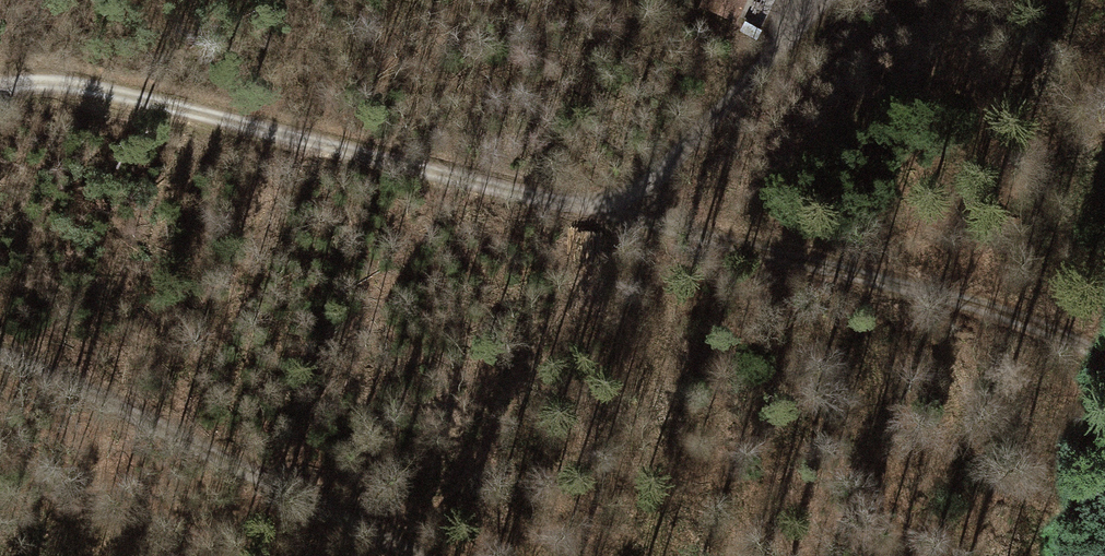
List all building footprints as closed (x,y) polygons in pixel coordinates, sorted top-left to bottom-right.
[(708,2),(735,14),(741,0),(709,0),(708,2)]
